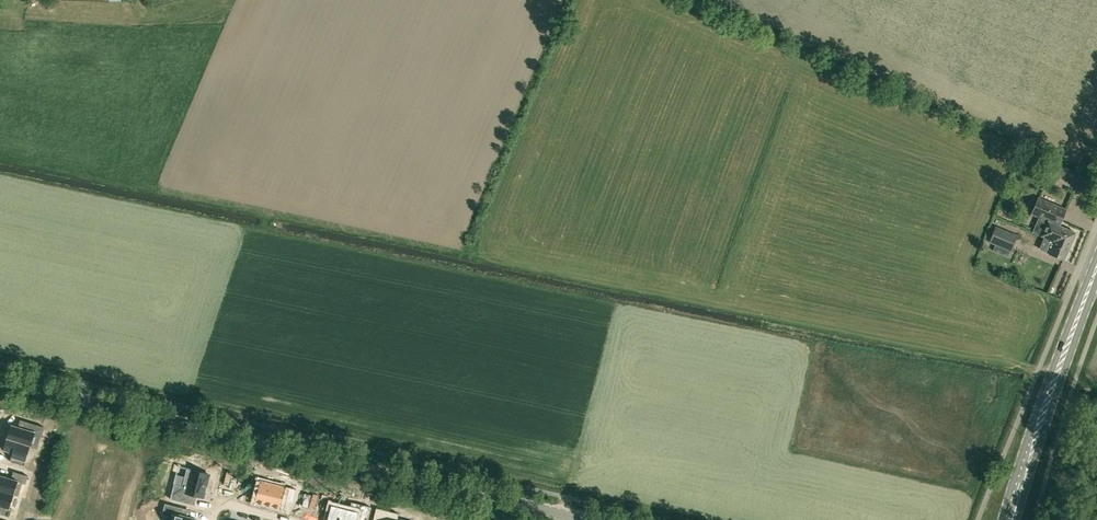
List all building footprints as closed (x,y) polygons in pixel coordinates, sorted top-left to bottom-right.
[(1074,177),(1076,170),(1064,167),(1062,174),(1074,177)] [(1046,219),(1040,233),(1070,246),(1076,232),(1060,225),(1067,209),(1038,197),(1031,213),(1046,219)] [(1017,235),(996,226),(990,241),(1011,250),(1017,235)] [(1064,259),(1070,246),(1040,233),(1039,235),(1054,242),(1052,245),(1048,243),(1045,251),(1049,252),(1049,253),(1064,259)] [(7,438),(30,446),(37,448),(40,436),(41,436),(44,427),(23,420),(20,429),(11,426),(7,438)] [(7,438),(3,450),(13,453),(10,461),(24,465),(30,446),(7,438)] [(174,485),(170,500),(195,505),(197,496),(203,497),(205,491),(206,491),(205,490),(206,487),(207,488),(207,487),(206,487),(209,474),(186,469),(182,487),(174,485)] [(14,495),(19,496),(23,483),(26,484),(28,476),(14,471),(11,479),(0,475),(0,490),(14,495)] [(260,481),(255,502),(280,508),(282,500),(293,503),(296,489),(285,486),(284,487),(260,481)] [(10,517),(12,509),(10,508),(14,495),(0,490),(0,514),(10,517)] [(327,519),(356,519),(357,519),(361,519),(368,519),(371,507),(352,502),(350,509),(331,504),(327,519)] [(162,515),(169,516),(168,519),(197,519),(181,515),(183,508),(165,503),(162,515)] [(373,519),(402,519),(397,519),(399,514),(376,508),(373,519)]
